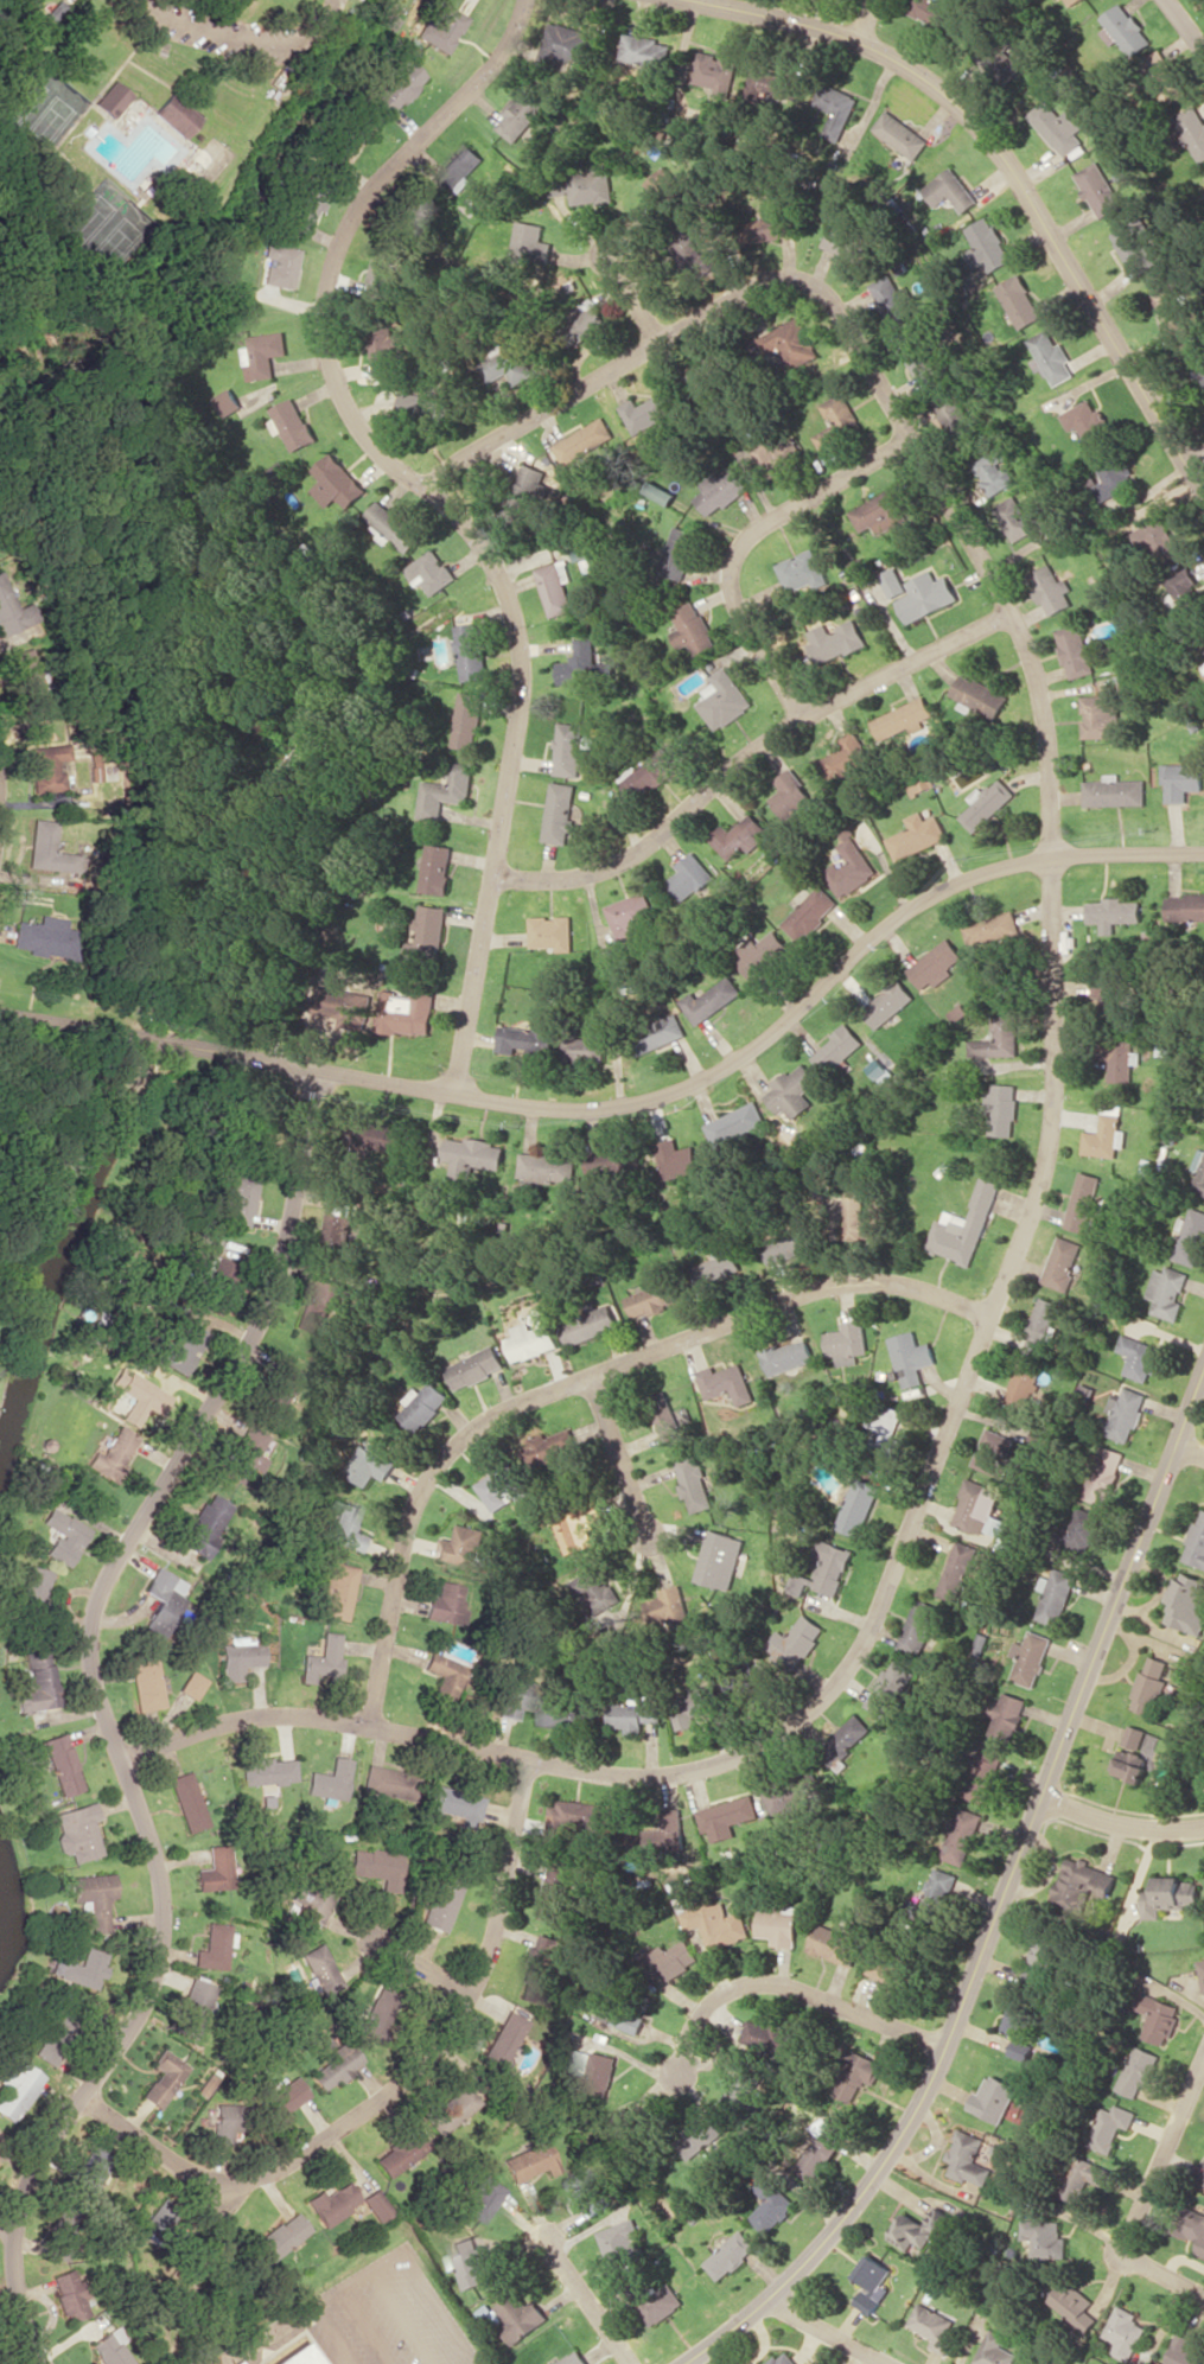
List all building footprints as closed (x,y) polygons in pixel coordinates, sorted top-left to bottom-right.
[(465,16),(434,0),(415,39),(446,54),(465,16)] [(945,26),(956,0),(914,0),(909,12),(945,26)] [(1101,17),(1132,58),(1153,41),(1133,14),(1132,15),(1122,2),(1101,17)] [(584,63),(591,30),(553,22),(546,55),(584,63)] [(621,59),(658,66),(663,39),(626,32),(621,59)] [(1187,95),(1162,48),(1143,59),(1167,105),(1187,95)] [(729,92),(737,59),(698,50),(691,83),(729,92)] [(424,76),(405,58),(368,99),(387,116),(424,76)] [(110,118),(130,94),(112,79),(92,103),(110,118)] [(839,141),(857,97),(831,86),(823,107),(833,111),(823,135),(839,141)] [(549,102),(528,87),(498,127),(518,143),(549,102)] [(152,110),(182,138),(199,120),(169,92),(152,110)] [(1197,103),(1175,117),(1203,165),(1203,115),(1197,103)] [(915,160),(929,141),(887,108),(872,128),(915,160)] [(484,157),(467,140),(438,169),(456,186),(484,157)] [(1076,173),(1102,218),(1124,205),(1099,160),(1076,173)] [(572,205),(613,200),(608,162),(587,165),(588,172),(548,177),(551,195),(570,193),(572,205)] [(682,187),(666,165),(644,182),(661,203),(682,187)] [(963,213),(979,201),(950,166),(922,189),(936,206),(949,195),(963,213)] [(300,186),(284,229),(305,237),(321,195),(300,186)] [(403,204),(390,223),(420,244),(443,210),(419,194),(409,208),(403,204)] [(751,242),(796,234),(792,211),(747,219),(751,242)] [(969,227),(993,271),(1014,260),(990,215),(969,227)] [(1140,234),(1145,232),(1137,218),(1111,233),(1135,275),(1156,263),(1140,234)] [(543,225),(516,220),(509,257),(548,264),(552,242),(540,240),(543,225)] [(820,246),(862,264),(872,239),(830,222),(820,246)] [(720,243),(700,252),(694,239),(675,247),(680,258),(685,257),(694,276),(728,261),(720,243)] [(298,248),(266,242),(258,283),(291,289),(298,248)] [(396,302),(398,251),(372,250),(370,301),(396,302)] [(1045,316),(1021,273),(999,286),(1023,329),(1045,316)] [(885,304),(882,322),(907,326),(913,288),(875,281),(871,302),(885,304)] [(573,343),(607,326),(595,302),(573,313),(574,314),(562,320),(573,343)] [(775,330),(796,364),(819,351),(797,316),(775,330)] [(374,376),(401,373),(397,340),(394,340),(392,321),(369,323),(374,376)] [(1029,339),(1038,357),(1032,360),(1038,372),(1044,369),(1053,386),(1075,375),(1068,363),(1072,360),(1063,342),(1057,344),(1049,329),(1029,339)] [(287,354),(285,331),(249,335),(250,346),(243,347),(247,380),(275,377),(273,355),(287,354)] [(477,365),(487,383),(508,372),(514,384),(532,374),(516,343),(477,365)] [(695,389),(715,389),(714,361),(694,362),(695,389)] [(821,403),(833,424),(814,434),(820,447),(861,425),(843,391),(821,403)] [(620,404),(630,432),(674,416),(665,393),(637,403),(635,399),(620,404)] [(452,419),(453,396),(402,395),(402,418),(452,419)] [(292,451),(316,441),(296,396),(272,407),(292,451)] [(968,406),(944,396),(936,417),(960,426),(968,406)] [(1092,396),(1061,414),(1071,431),(1078,427),(1089,445),(1112,432),(1092,396)] [(552,442),(562,463),(613,439),(603,417),(552,442)] [(806,459),(793,436),(769,449),(765,442),(751,449),(768,480),(806,459)] [(990,495),(1017,482),(1007,462),(1010,460),(1002,443),(972,458),(990,495)] [(322,480),(312,489),(327,505),(336,496),(348,508),(367,490),(331,451),(312,470),(322,480)] [(1097,489),(1127,496),(1134,464),(1104,457),(1097,489)] [(533,495),(541,497),(548,470),(521,463),(509,507),(528,512),(533,495)] [(708,517),(748,488),(732,465),(702,487),(704,490),(694,498),(708,517)] [(878,534),(913,515),(897,485),(850,511),(861,532),(873,525),(878,534)] [(422,534),(377,500),(362,519),(408,553),(422,534)] [(1182,551),(1162,514),(1131,531),(1138,544),(1148,538),(1161,562),(1182,551)] [(694,529),(672,526),(665,576),(687,579),(694,529)] [(456,579),(433,547),(406,567),(428,598),(456,579)] [(790,593),(813,583),(815,589),(830,582),(815,547),(777,564),(790,593)] [(550,617),(573,610),(558,561),(536,568),(550,617)] [(1050,615),(1073,604),(1067,592),(1070,591),(1056,562),(1030,574),(1050,615)] [(893,598),(910,591),(898,566),(882,574),(893,598)] [(1199,595),(1186,566),(1171,573),(1184,602),(1199,595)] [(960,600),(949,575),(938,579),(934,570),(908,582),(913,593),(898,600),(908,622),(960,600)] [(672,609),(681,628),(672,632),(679,648),(686,644),(692,656),(717,645),(696,598),(672,609)] [(827,623),(809,631),(814,642),(808,645),(818,666),(867,643),(856,619),(831,631),(827,623)] [(462,681),(487,678),(479,621),(454,625),(462,681)] [(1070,679),(1097,671),(1088,643),(1086,643),(1080,622),(1055,629),(1070,679)] [(559,684),(596,682),(596,692),(604,692),(603,684),(615,683),(614,662),(595,662),(594,638),(574,639),(575,661),(558,661),(559,684)] [(34,651),(11,651),(10,701),(33,702),(34,651)] [(706,696),(696,702),(714,731),(752,706),(726,665),(709,676),(713,682),(702,689),(706,696)] [(994,713),(1002,689),(958,675),(950,698),(994,713)] [(475,750),(484,694),(460,690),(450,745),(475,750)] [(934,717),(923,694),(870,720),(881,743),(934,717)] [(1085,738),(1121,737),(1120,694),(1083,696),(1085,738)] [(583,723),(558,722),(555,775),(578,776),(578,768),(591,769),(592,747),(582,747),(583,723)] [(823,758),(835,781),(872,761),(855,730),(835,741),(839,749),(823,758)] [(29,747),(30,792),(62,791),(61,771),(56,771),(55,760),(67,759),(67,745),(29,747)] [(642,802),(679,762),(662,746),(640,770),(634,764),(618,780),(642,802)] [(473,763),(448,760),(445,781),(422,779),(418,816),(440,819),(442,800),(469,803),(473,763)] [(1163,784),(1167,784),(1168,803),(1189,802),(1188,790),(1203,790),(1203,780),(1203,763),(1162,764),(1163,784)] [(769,798),(785,818),(813,796),(790,767),(774,779),(781,789),(769,798)] [(1146,804),(1145,779),(1119,779),(1119,773),(1105,773),(1105,780),(1084,780),(1085,806),(1146,804)] [(1016,794),(999,776),(984,791),(979,786),(967,796),(973,803),(959,816),(974,832),(1016,794)] [(542,840),(567,844),(576,784),(551,781),(542,840)] [(936,814),(924,819),(920,810),(907,816),(912,827),(886,838),(896,860),(947,838),(936,814)] [(729,860),(744,847),(747,850),(768,830),(750,812),(730,831),(724,824),(708,838),(729,860)] [(75,873),(78,854),(51,851),(55,821),(32,818),(26,866),(75,873)] [(878,873),(851,832),(835,842),(848,862),(840,867),(836,862),(822,871),(840,898),(878,873)] [(420,892),(446,894),(451,846),(425,843),(420,892)] [(666,881),(682,902),(714,877),(693,851),(675,866),(679,871),(666,881)] [(839,903),(819,884),(781,924),(800,942),(839,903)] [(630,925),(654,915),(643,890),(604,906),(617,938),(633,931),(630,925)] [(1168,893),(1167,919),(1203,921),(1203,894),(1168,893)] [(1087,923),(1101,923),(1101,933),(1113,933),(1113,922),(1140,922),(1139,901),(1122,901),(1122,898),(1087,899),(1087,923)] [(442,907),(419,904),(418,918),(415,918),(413,942),(405,941),(403,959),(435,963),(442,907)] [(963,926),(971,949),(1020,931),(1012,909),(963,926)] [(65,919),(38,915),(37,923),(15,920),(11,950),(70,959),(75,929),(64,927),(65,919)] [(529,917),(529,947),(569,946),(569,916),(529,917)] [(735,958),(753,980),(791,948),(774,929),(758,942),(756,940),(735,958)] [(963,957),(948,937),(907,969),(925,992),(953,971),(950,967),(963,957)] [(742,993),(729,975),(698,997),(693,991),(680,1001),(697,1025),(742,993)] [(879,1029),(915,996),(899,978),(863,1011),(879,1029)] [(428,1036),(435,987),(411,984),(410,994),(381,991),(376,1029),(428,1036)] [(367,1029),(373,996),(328,988),(322,1021),(367,1029)] [(686,1035),(676,1013),(630,1032),(640,1054),(686,1035)] [(1017,1055),(1016,1013),(993,1014),(994,1039),(969,1039),(969,1055),(1017,1055)] [(499,1025),(496,1051),(516,1053),(516,1052),(548,1055),(551,1021),(534,1019),(533,1028),(499,1025)] [(811,1055),(827,1074),(864,1042),(848,1023),(811,1055)] [(586,1037),(568,1037),(567,1062),(603,1063),(603,1032),(586,1031),(586,1037)] [(1108,1079),(1132,1080),(1133,1040),(1110,1039),(1108,1079)] [(791,1124),(814,1102),(806,1094),(820,1080),(801,1060),(773,1087),(774,1088),(765,1097),(791,1124)] [(1016,1084),(992,1083),(992,1092),(989,1092),(987,1135),(1014,1136),(1016,1084)] [(767,1123),(756,1100),(704,1124),(715,1148),(767,1123)] [(1083,1154),(1118,1156),(1118,1146),(1127,1147),(1128,1129),(1121,1129),(1123,1106),(1103,1105),(1101,1131),(1084,1131),(1083,1154)] [(447,1135),(443,1160),(454,1161),(451,1176),(472,1179),(475,1165),(501,1169),(505,1144),(447,1135)] [(700,1168),(692,1144),(678,1149),(674,1136),(652,1143),(664,1180),(700,1168)] [(597,1171),(640,1172),(640,1149),(597,1149),(597,1171)] [(574,1181),(575,1155),(521,1153),(520,1179),(574,1181)] [(1192,1190),(1203,1194),(1203,1155),(1192,1190)] [(1086,1233),(1101,1176),(1080,1170),(1064,1227),(1086,1233)] [(255,1174),(224,1171),(220,1212),(225,1212),(224,1225),(250,1228),(255,1174)] [(998,1182),(980,1176),(967,1217),(945,1210),(942,1219),(935,1218),(925,1251),(972,1265),(998,1182)] [(846,1239),(883,1240),(883,1216),(864,1216),(865,1187),(847,1186),(846,1239)] [(322,1248),(347,1253),(356,1198),(331,1194),(322,1248)] [(1203,1244),(1203,1210),(1191,1206),(1173,1258),(1196,1266),(1203,1244)] [(815,1245),(804,1222),(760,1243),(771,1265),(815,1245)] [(1083,1243),(1059,1234),(1041,1281),(1065,1290),(1083,1243)] [(701,1292),(715,1288),(712,1279),(740,1270),(734,1251),(692,1264),(701,1292)] [(202,1293),(225,1301),(237,1263),(214,1256),(202,1293)] [(1145,1297),(1153,1300),(1149,1313),(1175,1321),(1190,1273),(1166,1265),(1165,1271),(1155,1268),(1145,1297)] [(295,1328),(320,1336),(330,1303),(350,1309),(356,1287),(311,1274),(295,1328)] [(626,1295),(633,1318),(677,1303),(670,1281),(626,1295)] [(1026,1335),(1030,1336),(1025,1350),(1041,1355),(1047,1339),(1050,1340),(1063,1304),(1040,1295),(1026,1335)] [(567,1345),(623,1326),(615,1302),(597,1308),(596,1303),(558,1317),(567,1345)] [(207,1331),(189,1322),(187,1326),(172,1318),(152,1355),(179,1370),(190,1350),(195,1353),(207,1331)] [(868,1354),(864,1319),(842,1322),(843,1329),(826,1331),(828,1355),(837,1354),(838,1365),(859,1363),(858,1355),(868,1354)] [(506,1338),(512,1361),(559,1348),(552,1324),(532,1329),(530,1321),(513,1326),(515,1335),(506,1338)] [(937,1363),(931,1341),(919,1344),(915,1330),(889,1337),(904,1388),(924,1382),(920,1367),(937,1363)] [(1129,1355),(1122,1373),(1147,1383),(1161,1348),(1126,1333),(1119,1352),(1129,1355)] [(762,1354),(772,1378),(815,1359),(804,1335),(762,1354)] [(456,1391),(505,1367),(495,1344),(445,1367),(456,1391)] [(1042,1364),(1018,1357),(1005,1400),(1029,1407),(1042,1364)] [(277,1420),(300,1371),(280,1361),(257,1410),(277,1420)] [(753,1400),(741,1362),(715,1371),(713,1365),(697,1370),(706,1399),(731,1391),(736,1406),(753,1400)] [(170,1393),(125,1372),(117,1391),(130,1397),(120,1420),(137,1427),(145,1410),(160,1416),(170,1393)] [(451,1397),(430,1378),(397,1414),(417,1433),(451,1397)] [(1132,1443),(1146,1392),(1124,1386),(1121,1395),(1112,1392),(1105,1415),(1104,1415),(1099,1433),(1132,1443)] [(665,1440),(683,1433),(666,1389),(647,1397),(665,1440)] [(897,1458),(903,1439),(896,1437),(904,1410),(875,1401),(867,1429),(870,1430),(865,1448),(897,1458)] [(113,1480),(136,1431),(114,1421),(91,1471),(113,1480)] [(264,1457),(256,1453),(265,1435),(243,1424),(220,1472),(250,1487),(264,1457)] [(1000,1476),(1015,1437),(987,1427),(973,1466),(1000,1476)] [(375,1474),(385,1480),(397,1463),(365,1442),(345,1472),(367,1487),(375,1474)] [(1125,1453),(1101,1444),(1082,1496),(1106,1505),(1125,1453)] [(690,1512),(713,1506),(701,1453),(678,1459),(690,1512)] [(494,1513),(530,1490),(511,1460),(475,1482),(494,1513)] [(861,1537),(884,1484),(860,1474),(837,1527),(861,1537)] [(228,1503),(208,1494),(204,1504),(197,1501),(177,1546),(204,1557),(228,1503)] [(325,1541),(358,1552),(364,1535),(352,1531),(360,1505),(339,1498),(325,1541)] [(1103,1515),(1077,1505),(1064,1541),(1089,1550),(1103,1515)] [(67,1567),(88,1528),(48,1506),(38,1524),(55,1533),(43,1553),(67,1567)] [(1202,1508),(1198,1522),(1193,1521),(1187,1543),(1189,1544),(1184,1561),(1203,1567),(1203,1509),(1202,1508)] [(483,1529),(456,1523),(452,1539),(440,1537),(436,1559),(475,1567),(483,1529)] [(746,1537),(709,1529),(698,1582),(735,1590),(746,1537)] [(854,1550),(825,1540),(814,1577),(797,1572),(791,1591),(806,1596),(809,1585),(840,1595),(854,1550)] [(940,1596),(962,1602),(977,1545),(954,1540),(940,1596)] [(346,1621),(357,1567),(328,1561),(317,1615),(346,1621)] [(38,1610),(51,1572),(25,1563),(12,1601),(38,1610)] [(189,1583),(153,1566),(142,1592),(155,1598),(142,1628),(164,1638),(189,1583)] [(1037,1620),(1060,1627),(1076,1574),(1053,1567),(1037,1620)] [(1203,1635),(1203,1631),(1203,1611),(1198,1609),(1203,1593),(1203,1579),(1183,1571),(1181,1579),(1174,1576),(1165,1600),(1172,1602),(1165,1621),(1203,1635)] [(428,1595),(425,1619),(465,1624),(467,1609),(462,1608),(465,1584),(438,1581),(437,1596),(428,1595)] [(652,1599),(655,1619),(688,1614),(683,1584),(662,1588),(664,1597),(652,1599)] [(898,1648),(922,1658),(942,1607),(918,1597),(898,1648)] [(827,1628),(806,1613),(790,1636),(780,1629),(769,1644),(800,1666),(827,1628)] [(1011,1680),(1035,1688),(1053,1637),(1030,1629),(1025,1643),(1015,1640),(1010,1655),(1018,1658),(1011,1680)] [(302,1654),(300,1682),(314,1682),(315,1674),(327,1675),(326,1684),(340,1685),(342,1632),(322,1631),(321,1655),(302,1654)] [(421,1669),(439,1676),(433,1693),(451,1701),(467,1663),(430,1648),(421,1669)] [(56,1706),(49,1650),(22,1654),(27,1690),(15,1692),(18,1711),(56,1706)] [(156,1653),(128,1656),(134,1711),(163,1708),(156,1653)] [(242,1680),(241,1666),(253,1666),(253,1653),(220,1654),(221,1681),(242,1680)] [(1131,1708),(1158,1716),(1169,1680),(1164,1678),(1170,1661),(1149,1654),(1131,1708)] [(888,1719),(916,1671),(894,1658),(865,1705),(888,1719)] [(753,1663),(757,1678),(770,1674),(766,1659),(753,1663)] [(205,1679),(188,1670),(177,1691),(194,1700),(205,1679)] [(536,1682),(503,1681),(502,1707),(535,1709),(536,1682)] [(990,1735),(1019,1744),(1033,1700),(1005,1691),(1002,1701),(991,1698),(986,1713),(996,1716),(990,1735)] [(643,1733),(643,1721),(662,1721),(662,1703),(611,1702),(610,1727),(626,1728),(626,1733),(643,1733)] [(540,1725),(563,1726),(564,1704),(542,1703),(540,1725)] [(872,1729),(857,1713),(826,1743),(841,1759),(872,1729)] [(1142,1749),(1148,1730),(1130,1724),(1124,1744),(1142,1749)] [(40,1739),(58,1797),(82,1789),(63,1732),(40,1739)] [(1141,1784),(1152,1757),(1124,1745),(1112,1772),(1141,1784)] [(1004,1757),(979,1748),(961,1797),(986,1806),(1004,1757)] [(351,1758),(332,1756),(329,1774),(307,1771),(305,1794),(346,1799),(351,1758)] [(240,1762),(240,1784),(294,1783),(294,1758),(255,1759),(255,1762),(240,1762)] [(417,1803),(422,1776),(366,1764),(360,1791),(417,1803)] [(165,1778),(185,1834),(208,1825),(188,1770),(165,1778)] [(483,1797),(432,1788),(427,1811),(453,1816),(452,1823),(477,1827),(483,1797)] [(767,1811),(783,1811),(783,1799),(780,1799),(780,1789),(767,1789),(767,1811)] [(708,1844),(736,1836),(733,1824),(759,1817),(753,1794),(698,1809),(708,1844)] [(596,1805),(551,1799),(546,1841),(568,1843),(571,1816),(595,1819),(596,1805)] [(50,1813),(60,1852),(69,1850),(72,1862),(100,1855),(92,1821),(98,1819),(94,1802),(50,1813)] [(980,1812),(956,1806),(943,1860),(967,1866),(980,1812)] [(664,1833),(656,1833),(657,1850),(683,1849),(682,1811),(664,1812),(664,1833)] [(232,1889),(230,1845),(207,1846),(207,1868),(195,1869),(196,1890),(232,1889)] [(1052,1901),(1080,1909),(1087,1889),(1111,1897),(1118,1874),(1067,1857),(1052,1901)] [(572,1869),(549,1863),(536,1916),(559,1922),(572,1869)] [(907,1896),(902,1910),(938,1924),(957,1875),(936,1867),(923,1902),(907,1896)] [(445,1933),(464,1881),(440,1872),(420,1923),(445,1933)] [(67,1876),(68,1901),(77,1900),(78,1911),(87,1911),(88,1932),(107,1931),(105,1899),(115,1898),(113,1873),(67,1876)] [(319,1924),(341,1889),(318,1875),(296,1909),(319,1924)] [(1144,1890),(1143,1918),(1162,1918),(1162,1908),(1188,1908),(1188,1904),(1200,1904),(1200,1878),(1157,1877),(1156,1890),(1144,1890)] [(742,1911),(728,1915),(723,1902),(714,1905),(712,1900),(679,1911),(686,1931),(702,1926),(710,1949),(750,1936),(742,1911)] [(757,1937),(773,1937),(772,1946),(796,1947),(798,1908),(758,1906),(757,1937)] [(847,1933),(817,1922),(808,1949),(856,1967),(871,1926),(852,1919),(847,1933)] [(231,1925),(207,1922),(203,1951),(197,1950),(195,1966),(225,1969),(231,1925)] [(517,1999),(540,2006),(560,1938),(537,1932),(517,1999)] [(699,1962),(686,1938),(665,1949),(662,1944),(645,1953),(660,1983),(699,1962)] [(297,1955),(314,1990),(319,1988),(323,1996),(343,1987),(322,1943),(297,1955)] [(1032,1966),(1060,1965),(1059,1943),(1031,1944),(1032,1966)] [(78,1965),(61,1961),(57,1980),(95,1989),(103,1954),(82,1949),(78,1965)] [(867,1975),(891,1982),(896,1963),(871,1957),(867,1975)] [(214,1986),(189,1977),(169,2030),(194,2039),(214,1986)] [(355,2033),(377,2043),(399,1996),(377,1985),(355,2033)] [(1179,2004),(1142,1993),(1136,2010),(1149,2014),(1142,2037),(1168,2045),(1177,2016),(1176,2016),(1179,2004)] [(1025,2042),(1036,2011),(1010,2002),(1001,2029),(1015,2034),(1008,2055),(1028,2062),(1034,2045),(1025,2042)] [(645,2018),(618,2006),(611,2023),(638,2034),(645,2018)] [(80,2019),(58,2008),(32,2056),(54,2067),(80,2019)] [(524,2020),(504,2009),(477,2060),(497,2071),(524,2020)] [(742,2043),(792,2056),(798,2030),(748,2017),(742,2043)] [(320,2092),(362,2061),(346,2038),(327,2053),(330,2057),(307,2075),(320,2092)] [(1161,2053),(1133,2044),(1119,2091),(1138,2097),(1142,2083),(1151,2085),(1161,2053)] [(885,2064),(848,2046),(837,2069),(846,2073),(837,2094),(855,2103),(866,2081),(875,2085),(885,2064)] [(148,2064),(156,2070),(138,2097),(157,2110),(186,2066),(158,2048),(148,2064)] [(607,2096),(616,2057),(598,2053),(595,2069),(588,2068),(591,2053),(570,2048),(560,2094),(579,2098),(581,2091),(607,2096)] [(20,2062),(13,2073),(5,2068),(0,2076),(0,2085),(2,2086),(0,2089),(0,2115),(13,2123),(42,2075),(20,2062)] [(966,2108),(1000,2124),(1018,2087),(988,2073),(978,2093),(974,2091),(966,2108)] [(309,2096),(294,2075),(262,2097),(277,2119),(309,2096)] [(735,2113),(754,2098),(740,2080),(721,2095),(735,2113)] [(462,2083),(421,2115),(437,2134),(477,2102),(462,2083)] [(1111,2153),(1122,2126),(1131,2129),(1138,2111),(1116,2103),(1113,2110),(1104,2106),(1089,2145),(1111,2153)] [(203,2105),(203,2126),(209,2126),(210,2143),(233,2143),(233,2104),(203,2105)] [(718,2133),(701,2114),(672,2140),(690,2159),(718,2133)] [(846,2131),(823,2117),(792,2167),(814,2181),(846,2131)] [(369,2159),(384,2178),(426,2146),(411,2126),(369,2159)] [(992,2168),(974,2161),(982,2137),(957,2128),(946,2160),(951,2162),(947,2174),(986,2187),(992,2168)] [(558,2170),(544,2139),(500,2159),(511,2183),(542,2169),(546,2175),(558,2170)] [(1080,2204),(1090,2179),(1103,2184),(1110,2168),(1078,2154),(1060,2195),(1080,2204)] [(502,2186),(473,2170),(465,2185),(470,2187),(457,2211),(482,2224),(502,2186)] [(749,2217),(768,2234),(796,2203),(762,2172),(750,2185),(765,2199),(749,2217)] [(304,2200),(322,2227),(360,2202),(345,2180),(323,2195),(319,2189),(304,2200)] [(358,2198),(374,2223),(390,2213),(373,2188),(358,2198)] [(180,2209),(163,2196),(140,2224),(172,2250),(184,2234),(169,2222),(180,2209)] [(890,2240),(909,2249),(912,2241),(926,2248),(934,2230),(944,2235),(955,2209),(936,2200),(926,2223),(903,2212),(890,2240)] [(53,2205),(47,2235),(70,2240),(73,2223),(81,2225),(81,2224),(90,2225),(93,2212),(53,2205)] [(1200,2242),(1196,2251),(1203,2255),(1203,2216),(1190,2210),(1179,2233),(1200,2242)] [(264,2264),(310,2231),(295,2211),(250,2243),(264,2264)] [(631,2219),(597,2229),(609,2267),(643,2256),(631,2219)] [(1022,2239),(1033,2240),(1032,2256),(1061,2257),(1062,2220),(1023,2219),(1022,2239)] [(703,2263),(720,2281),(757,2247),(740,2228),(703,2263)] [(449,2242),(452,2254),(446,2256),(451,2270),(459,2268),(465,2290),(491,2282),(476,2233),(449,2242)] [(873,2315),(890,2288),(883,2284),(892,2268),(868,2254),(854,2277),(866,2284),(854,2303),(873,2315)] [(47,2276),(64,2324),(86,2316),(82,2304),(84,2303),(72,2267),(47,2276)] [(1048,2299),(1089,2331),(1099,2317),(1087,2308),(1091,2303),(1063,2280),(1048,2299)] [(652,2326),(684,2304),(670,2283),(638,2306),(652,2326)] [(550,2318),(536,2300),(531,2304),(519,2288),(490,2311),(517,2345),(550,2318)] [(947,2354),(955,2335),(949,2332),(955,2317),(919,2301),(908,2326),(934,2337),(930,2347),(947,2354)] [(1102,2336),(1116,2343),(1112,2350),(1131,2360),(1147,2327),(1133,2320),(1137,2313),(1117,2304),(1102,2336)] [(99,2363),(131,2363),(118,2343),(124,2339),(115,2325),(86,2342),(99,2363)] [(991,2327),(974,2363),(976,2363),(1013,2363),(1018,2354),(1004,2347),(1009,2336),(991,2327)] [(1192,2349),(1197,2335),(1179,2329),(1167,2363),(1203,2363),(1203,2353),(1192,2349)] [(302,2341),(318,2363),(268,2363),(302,2341)] [(787,2348),(766,2363),(800,2363),(787,2348)] [(580,2350),(555,2363),(588,2363),(580,2350)]
